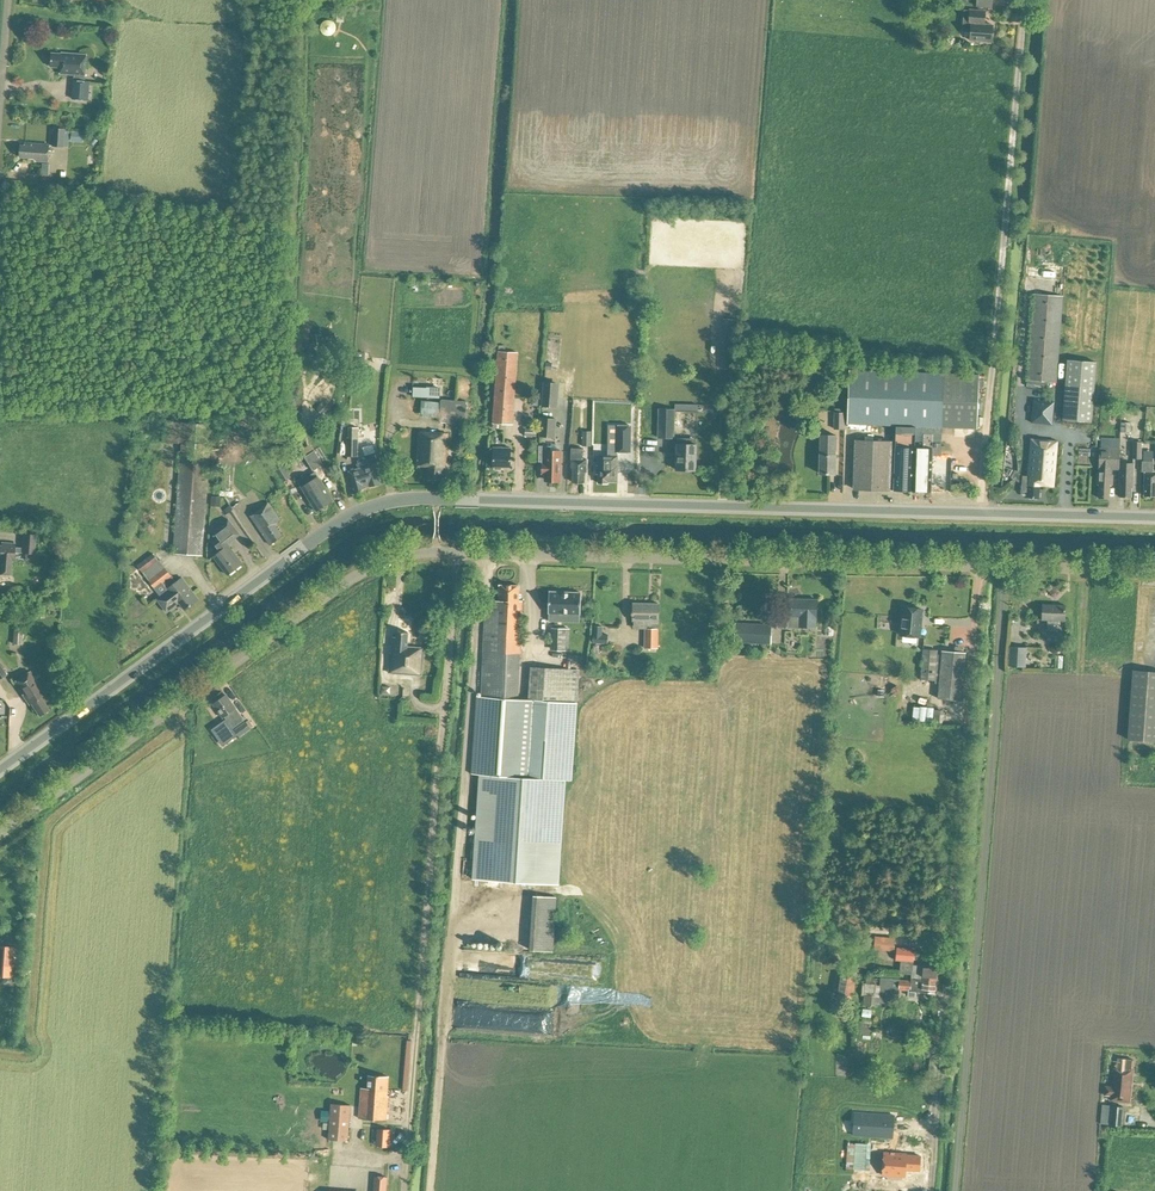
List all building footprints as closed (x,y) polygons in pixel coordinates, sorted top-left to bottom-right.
[(992,42),(993,25),(984,24),(985,11),(970,10),(964,10),(963,24),(971,24),(970,41),(992,42)] [(90,82),(84,82),(87,56),(52,53),(51,66),(61,67),(60,74),(75,75),(74,81),(72,99),(88,100),(90,82)] [(75,140),(87,140),(88,129),(75,128),(75,140)] [(52,147),(64,148),(65,130),(54,129),(52,147)] [(94,138),(90,142),(94,146),(98,141),(94,138)] [(25,143),(25,146),(21,145),(20,157),(37,159),(36,161),(47,162),(49,145),(25,143)] [(1048,382),(1056,382),(1063,296),(1034,294),(1027,386),(1047,388),(1048,382)] [(739,352),(742,320),(723,318),(720,350),(722,351),(721,369),(730,370),(732,352),(739,352)] [(513,425),(518,352),(498,351),(492,423),(513,425)] [(1068,360),(1063,420),(1092,422),(1097,362),(1068,360)] [(849,370),(847,423),(896,425),(915,426),(976,428),(978,375),(849,370)] [(789,380),(780,384),(786,398),(795,394),(789,380)] [(555,407),(556,383),(544,382),(543,406),(555,407)] [(439,399),(440,387),(412,386),(411,397),(439,399)] [(464,425),(466,401),(440,399),(439,423),(464,425)] [(1032,423),(1052,424),(1054,402),(1034,400),(1032,423)] [(324,402),(317,409),(322,415),(330,408),(324,402)] [(657,438),(673,439),(674,410),(658,410),(657,438)] [(834,429),(844,429),(844,412),(835,412),(834,429)] [(556,437),(557,419),(542,418),(541,436),(556,437)] [(212,425),(183,422),(165,421),(163,442),(182,444),(173,553),(202,556),(212,425)] [(1120,422),(1120,431),(1130,432),(1131,423),(1120,422)] [(597,465),(596,474),(599,474),(598,483),(607,483),(607,481),(617,482),(617,466),(617,456),(616,456),(617,452),(630,452),(631,426),(616,425),(616,446),(608,446),(608,455),(599,455),(598,465),(597,465)] [(895,476),(894,490),(913,490),(915,448),(915,446),(915,426),(896,425),(895,447),(896,447),(895,472),(895,476)] [(358,457),(359,428),(349,428),(348,438),(347,438),(346,457),(358,457)] [(525,428),(524,436),(537,437),(537,429),(525,428)] [(445,461),(446,461),(448,434),(419,432),(417,466),(428,466),(427,479),(442,480),(443,467),(445,467),(445,461)] [(582,446),(591,446),(592,432),(582,432),(582,446)] [(835,446),(836,446),(836,435),(821,435),(820,445),(823,446),(823,454),(820,454),(820,473),(835,474),(836,455),(835,455),(835,446)] [(676,470),(696,470),(697,444),(683,443),(683,438),(677,438),(676,470)] [(1022,483),(1021,494),(1028,494),(1027,497),(1039,498),(1040,485),(1055,486),(1059,449),(1058,449),(1059,442),(1040,440),(1030,439),(1029,447),(1025,484),(1022,483)] [(1100,448),(1099,474),(1097,474),(1096,484),(1099,485),(1098,498),(1109,498),(1110,485),(1112,485),(1113,475),(1111,475),(1111,469),(1119,469),(1120,463),(1119,463),(1120,440),(1101,439),(1101,448),(1100,448)] [(893,476),(893,471),(891,471),(892,442),(856,441),(854,489),(890,490),(890,476),(893,476)] [(1132,459),(1141,459),(1142,442),(1133,442),(1132,459)] [(549,481),(560,482),(561,464),(560,464),(561,451),(551,450),(552,446),(540,446),(539,461),(543,462),(543,463),(542,463),(542,473),(546,473),(546,477),(549,477),(549,481)] [(915,448),(913,490),(931,491),(932,449),(923,449),(922,449),(923,447),(919,447),(917,447),(917,449),(915,448)] [(501,470),(501,467),(510,467),(511,448),(494,448),(493,467),(494,467),(494,469),(501,470)] [(587,459),(583,459),(583,449),(571,448),(571,459),(572,459),(571,468),(573,469),(573,482),(584,482),(584,473),(586,473),(587,459)] [(323,465),(315,451),(305,457),(313,471),(323,465)] [(360,468),(350,471),(355,490),(357,492),(361,491),(362,489),(380,483),(375,464),(378,463),(375,453),(365,456),(366,459),(358,461),(360,468)] [(1144,496),(1154,496),(1154,472),(1152,472),(1153,461),(1142,461),(1141,472),(1144,472),(1144,496)] [(1120,463),(1119,469),(1119,488),(1120,488),(1120,497),(1131,497),(1131,488),(1133,488),(1134,463),(1120,463)] [(291,477),(284,464),(275,469),(283,482),(291,477)] [(334,501),(315,472),(307,477),(306,475),(298,481),(301,487),(317,512),(334,501)] [(229,490),(230,475),(223,474),(222,490),(219,489),(219,496),(231,497),(232,490),(229,490)] [(250,516),(270,545),(283,535),(275,525),(281,520),(269,503),(250,516)] [(224,510),(227,514),(233,510),(230,506),(224,510)] [(218,537),(215,540),(213,541),(221,551),(214,556),(228,574),(242,563),(228,545),(228,546),(228,545),(241,534),(229,519),(213,531),(218,537)] [(14,547),(15,543),(1,542),(1,546),(0,546),(0,575),(10,575),(11,561),(13,561),(14,552),(34,553),(35,534),(23,533),(22,548),(14,547)] [(159,560),(159,561),(153,554),(138,565),(160,595),(156,598),(167,612),(180,602),(185,609),(198,600),(182,578),(176,582),(159,560)] [(531,667),(528,700),(518,700),(522,601),(519,601),(519,586),(499,585),(499,601),(486,600),(481,697),(477,697),(472,774),(479,774),(472,879),(558,884),(565,779),(572,780),(579,670),(531,667)] [(549,592),(548,613),(549,613),(549,621),(558,622),(558,613),(579,614),(580,614),(581,593),(549,592)] [(791,599),(790,616),(788,616),(788,627),(800,628),(800,627),(816,627),(816,617),(817,600),(791,599)] [(634,628),(645,628),(645,648),(658,648),(658,629),(658,623),(659,623),(659,604),(633,603),(633,621),(634,621),(634,628)] [(37,605),(36,618),(44,618),(45,605),(37,605)] [(1057,630),(1057,620),(1065,621),(1065,605),(1042,605),(1042,620),(1048,620),(1048,630),(1057,630)] [(919,637),(922,609),(903,607),(901,635),(919,637)] [(770,644),(771,625),(736,623),(736,624),(730,623),(730,633),(736,633),(735,642),(745,643),(770,644)] [(12,643),(22,644),(23,626),(13,625),(12,643)] [(555,648),(574,649),(574,626),(555,626),(555,648)] [(593,644),(608,644),(608,635),(602,635),(603,627),(593,626),(593,644)] [(389,673),(422,675),(424,648),(407,647),(408,632),(397,631),(397,637),(393,637),(392,653),(391,653),(389,673)] [(1008,666),(1026,667),(1027,648),(1010,646),(1008,666)] [(942,655),(937,654),(937,650),(922,649),(920,679),(935,680),(935,684),(939,684),(938,698),(961,700),(965,652),(942,650),(942,655)] [(1128,739),(1154,741),(1154,672),(1133,670),(1128,739)] [(48,709),(40,697),(45,694),(30,671),(14,682),(29,705),(31,703),(39,715),(48,709)] [(226,718),(211,729),(218,740),(225,735),(232,730),(233,729),(233,728),(245,720),(236,708),(232,701),(231,702),(226,695),(214,704),(218,710),(217,710),(223,718),(225,716),(226,718)] [(916,718),(943,722),(945,708),(918,704),(916,718)] [(234,731),(240,738),(252,730),(246,722),(234,731)] [(533,895),(529,951),(553,952),(557,897),(533,895)] [(895,938),(875,936),(875,938),(872,937),(871,946),(874,947),(874,950),(894,952),(895,938)] [(0,945),(0,975),(12,976),(14,946),(0,945)] [(901,959),(900,973),(912,974),(911,977),(937,980),(938,967),(912,965),(913,949),(897,948),(896,959),(901,959)] [(837,996),(853,999),(856,978),(840,975),(837,996)] [(898,994),(899,989),(907,990),(906,995),(915,996),(915,991),(936,993),(937,980),(911,977),(911,980),(881,977),(880,987),(876,987),(877,978),(867,977),(866,983),(862,983),(861,995),(864,996),(863,1005),(875,1006),(876,996),(877,997),(877,1002),(892,1003),(892,997),(898,998),(898,994)] [(405,1087),(410,1088),(417,1041),(412,1040),(405,1087)] [(938,1045),(928,1045),(925,1044),(924,1056),(937,1057),(938,1045)] [(1112,1083),(1111,1086),(1105,1085),(1104,1095),(1110,1095),(1110,1101),(1130,1103),(1133,1069),(1131,1069),(1132,1060),(1118,1058),(1117,1069),(1114,1069),(1112,1083)] [(359,1118),(387,1120),(389,1096),(387,1096),(389,1077),(369,1075),(368,1088),(361,1088),(359,1118)] [(328,1139),(348,1140),(350,1105),(331,1103),(328,1139)] [(1109,1125),(1122,1126),(1124,1106),(1111,1105),(1109,1125)] [(854,1112),(852,1136),(893,1138),(895,1114),(854,1112)] [(377,1128),(377,1136),(371,1135),(371,1143),(376,1144),(376,1145),(389,1146),(390,1129),(377,1128)] [(848,1143),(847,1169),(852,1169),(866,1170),(868,1144),(849,1143),(848,1143)] [(884,1152),(882,1175),(905,1176),(905,1169),(920,1170),(921,1156),(906,1155),(907,1154),(884,1152)] [(387,1177),(375,1176),(374,1190),(386,1190),(387,1177)]
